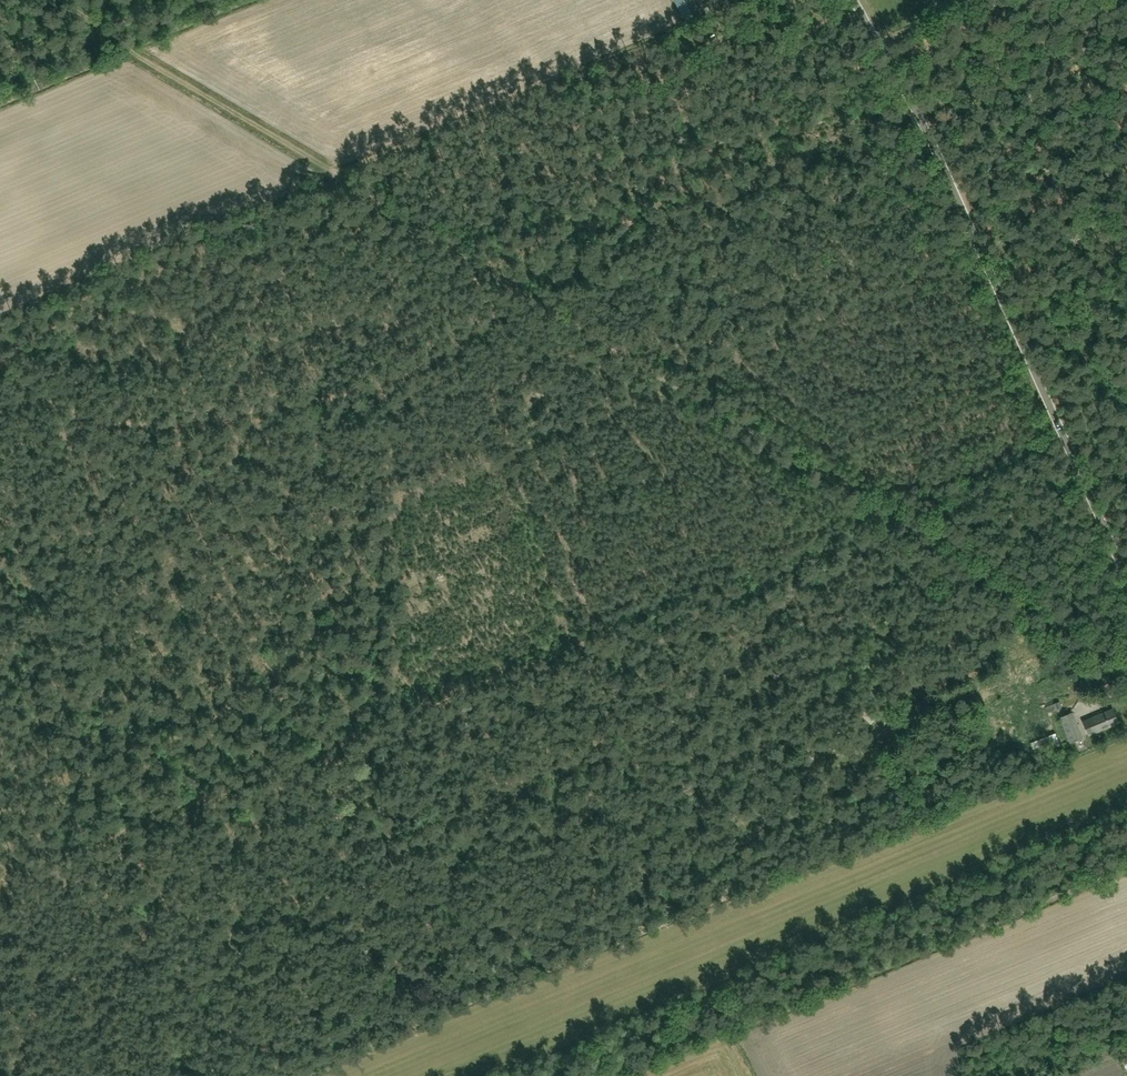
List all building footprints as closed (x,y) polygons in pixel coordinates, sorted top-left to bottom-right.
[(711,13),(733,4),(731,0),(709,0),(706,1),(711,13)] [(1088,735),(1098,731),(1119,723),(1113,709),(1083,722),(1088,735)] [(1083,738),(1073,713),(1061,718),(1071,743),(1083,738)] [(1034,749),(1051,742),(1054,748),(1061,746),(1056,734),(1049,736),(1032,742),(1034,749)] [(924,792),(930,800),(940,794),(935,786),(924,792)]
